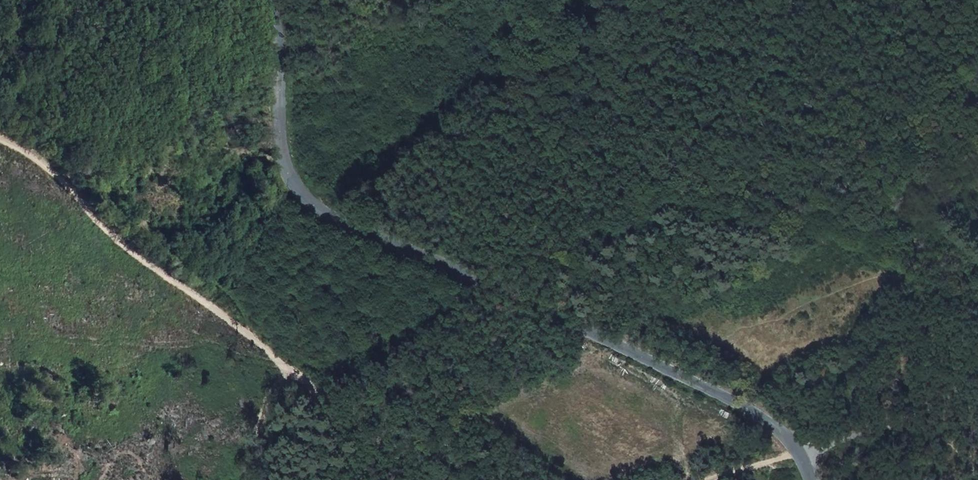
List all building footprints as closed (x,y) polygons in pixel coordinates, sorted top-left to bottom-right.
[(798,218),(792,213),(789,218),(795,222),(798,218)]
